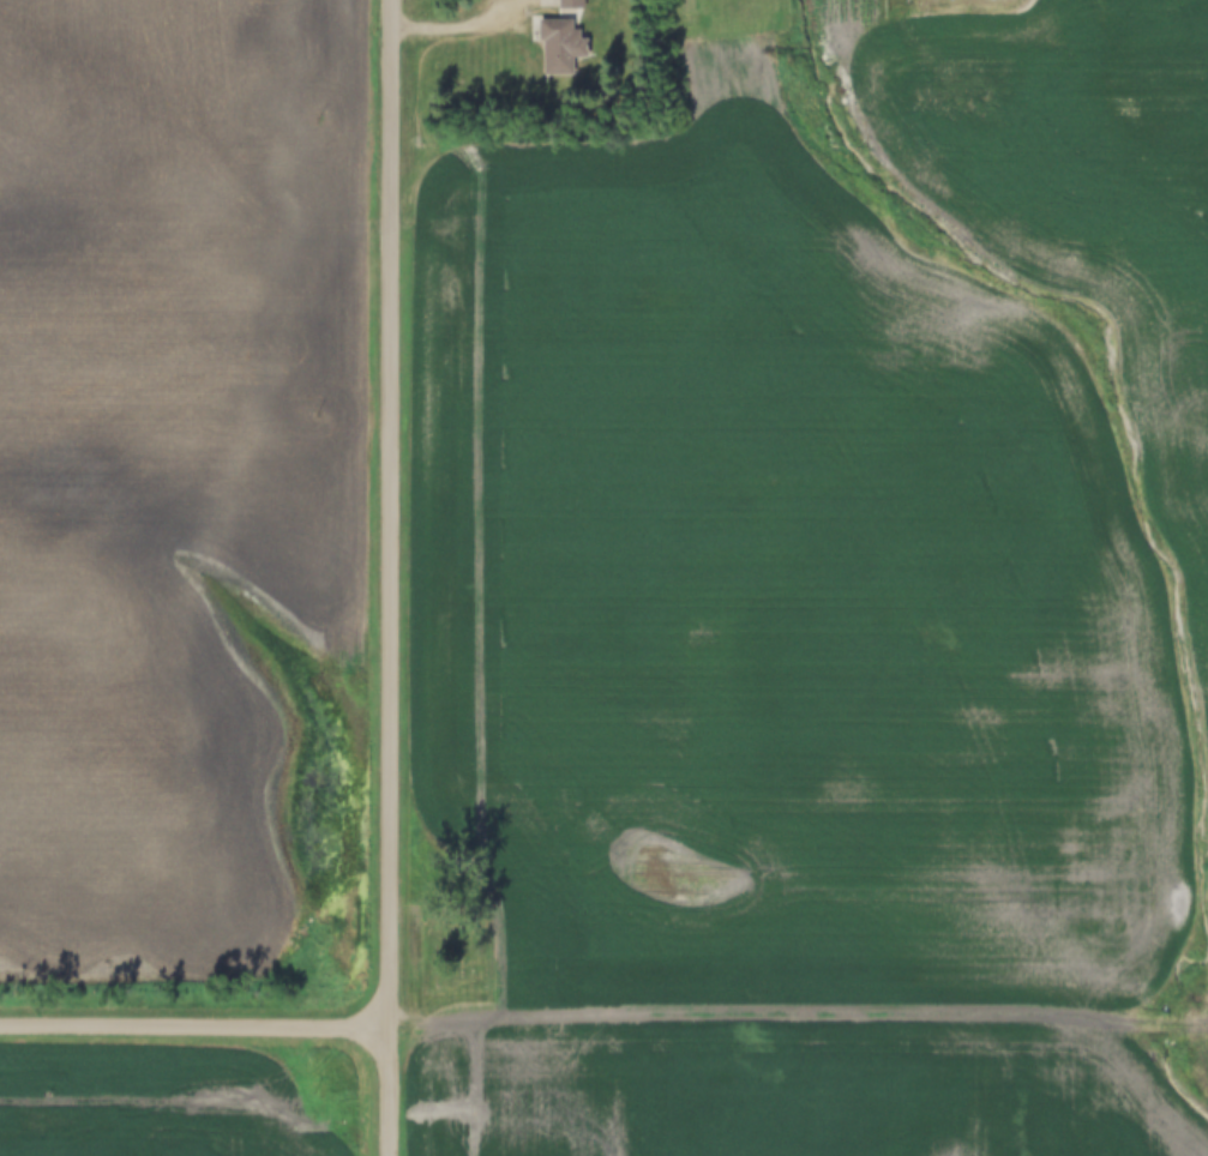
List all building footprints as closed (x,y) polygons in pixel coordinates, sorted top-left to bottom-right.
[(585,11),(584,0),(559,0),(559,11),(585,11)] [(542,76),(574,76),(574,59),(585,59),(585,31),(573,31),(573,21),(542,21),(542,76)]
